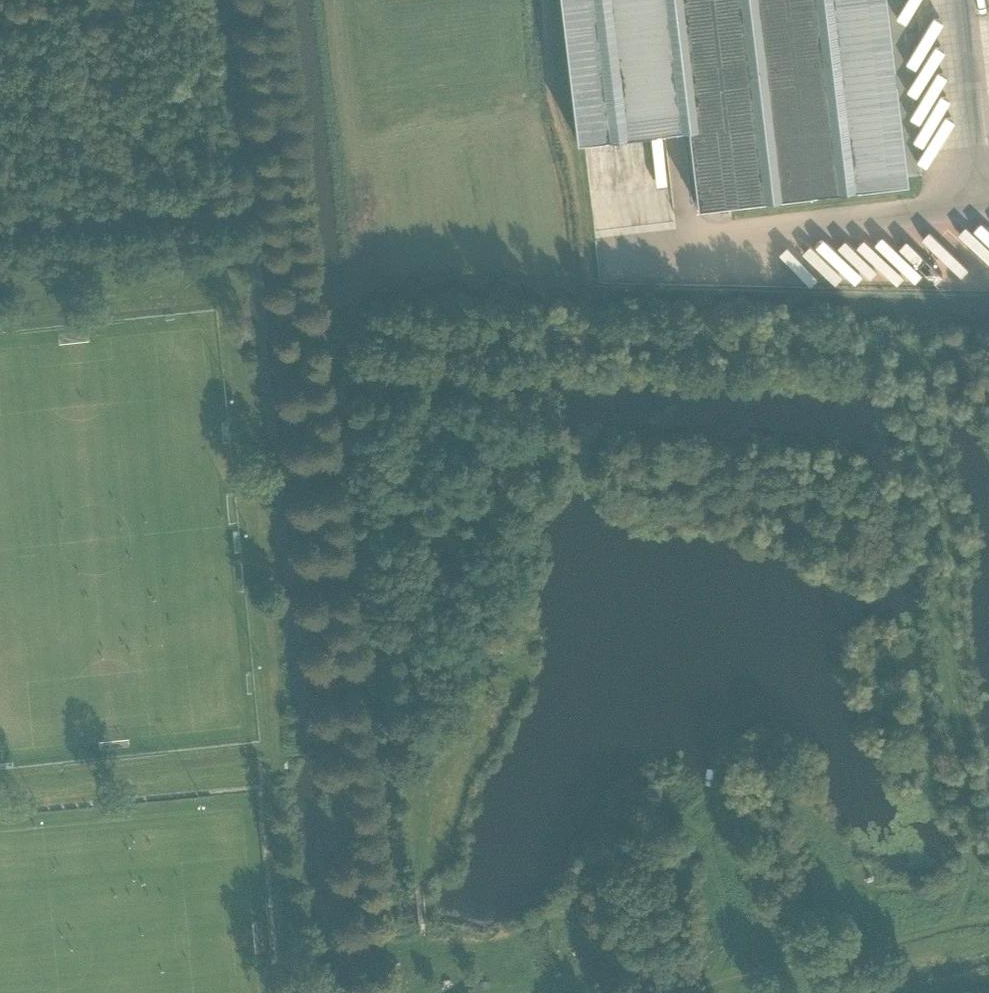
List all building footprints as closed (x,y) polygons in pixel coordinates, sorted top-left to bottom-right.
[(885,0),(561,0),(577,138),(687,125),(696,205),(906,181),(885,0)]
